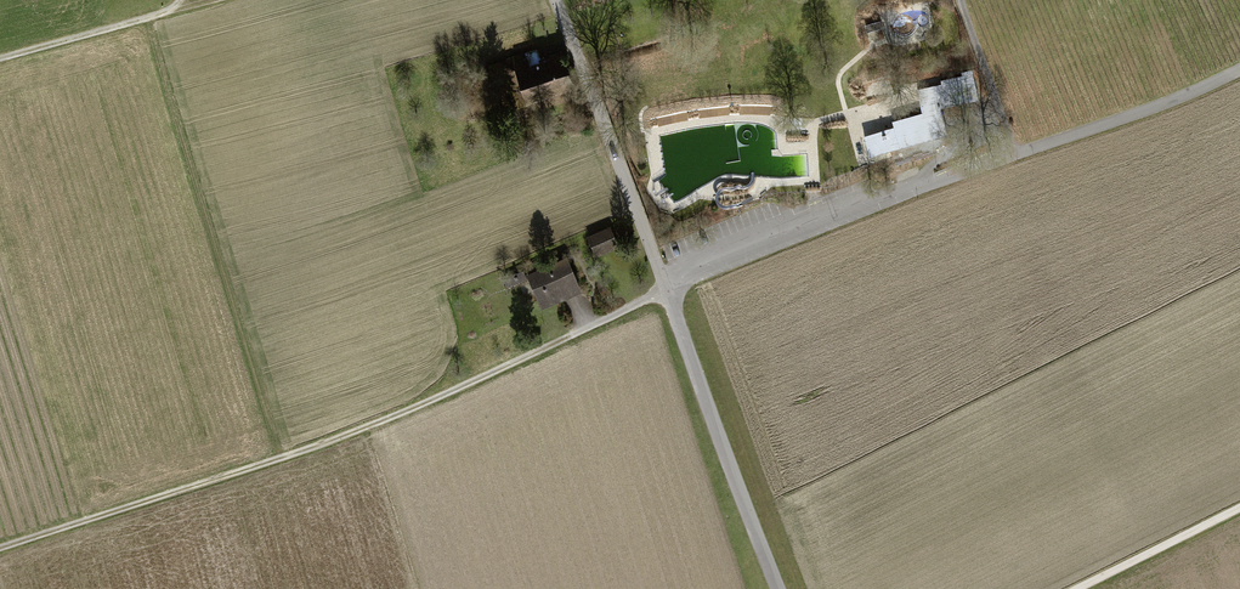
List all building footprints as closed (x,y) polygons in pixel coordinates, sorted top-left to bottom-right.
[(879,21),(866,25),(867,31),(881,27),(879,21)] [(537,50),(494,68),(510,107),(566,84),(554,54),(541,59),(537,50)] [(942,88),(925,91),(930,115),(894,125),(895,131),(865,139),(869,154),(947,132),(940,106),(978,98),(972,70),(963,72),(965,78),(941,83),(942,88)] [(614,227),(588,236),(596,257),(621,248),(614,227)] [(566,259),(527,278),(543,310),(582,291),(566,259)]
